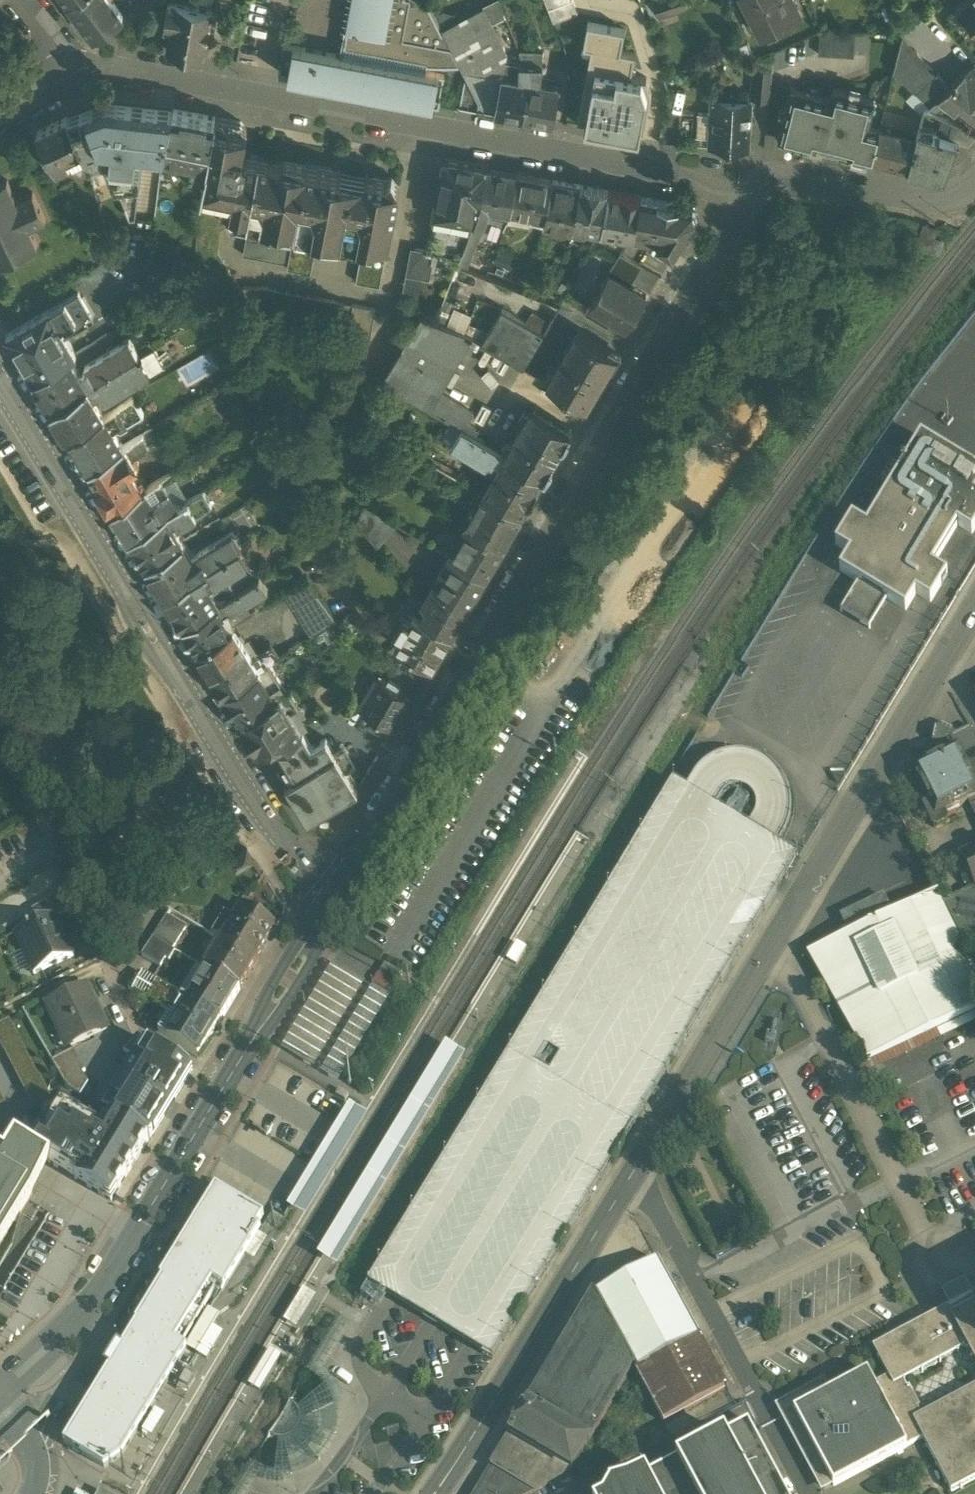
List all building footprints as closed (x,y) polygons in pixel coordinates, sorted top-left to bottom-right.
[(69,4),(93,36),(122,14),(111,0),(75,0),(69,4)] [(187,4),(169,0),(165,21),(172,22),(167,50),(203,56),(212,9),(211,8),(187,4)] [(187,4),(211,8),(213,0),(188,0),(187,4)] [(340,54),(426,70),(427,65),(461,65),(457,56),(428,0),(350,0),(340,54)] [(549,10),(572,1),(572,0),(545,0),(549,10)] [(763,37),(802,18),(795,3),(796,3),(795,0),(745,0),(763,37)] [(963,2),(974,14),(970,18),(974,23),(974,0),(965,0),(963,2)] [(549,10),(555,23),(578,14),(572,1),(549,10)] [(690,1),(661,7),(662,14),(692,8),(690,1)] [(241,22),(217,17),(213,40),(237,44),(241,22)] [(592,46),(578,119),(587,120),(597,68),(631,75),(636,52),(622,50),(626,29),(589,22),(584,45),(592,46)] [(857,33),(821,31),(819,55),(855,57),(857,33)] [(945,82),(903,35),(894,71),(925,100),(945,82)] [(340,54),(284,44),(279,71),(440,101),(445,74),(426,70),(340,54)] [(542,51),(519,50),(525,63),(542,64),(542,51)] [(476,53),(457,56),(461,65),(466,75),(467,76),(480,74),(476,53)] [(775,59),(762,57),(759,89),(771,91),(775,59)] [(530,78),(525,63),(521,63),(521,79),(530,81),(530,78)] [(542,64),(525,63),(530,78),(530,81),(523,116),(554,122),(560,86),(539,81),(542,64)] [(974,63),(949,87),(971,105),(974,107),(974,63)] [(587,120),(585,129),(639,139),(641,130),(645,131),(653,93),(648,78),(631,75),(597,68),(587,120)] [(480,74),(467,76),(479,100),(478,108),(495,111),(502,76),(485,74),(480,74)] [(467,76),(466,75),(460,105),(478,108),(479,100),(467,76)] [(521,79),(502,76),(495,111),(523,116),(530,81),(521,79)] [(945,82),(925,100),(930,104),(949,87),(945,82)] [(949,87),(930,104),(926,108),(945,117),(954,120),(974,129),(974,108),(971,105),(949,87)] [(832,99),(793,89),(789,103),(788,103),(784,118),(785,118),(781,137),(816,146),(817,141),(824,143),(850,150),(849,153),(873,159),(880,128),(868,125),(876,99),(834,89),(832,99)] [(752,100),(712,98),(711,114),(715,115),(713,145),(750,147),(752,100)] [(165,152),(173,108),(108,102),(68,115),(84,149),(85,151),(87,158),(89,161),(106,155),(121,195),(139,193),(143,150),(165,152)] [(215,116),(173,108),(165,152),(193,157),(207,159),(215,116)] [(68,115),(37,130),(57,171),(69,165),(70,167),(87,158),(85,151),(84,149),(68,115)] [(241,122),(215,116),(207,159),(205,171),(205,176),(203,192),(223,196),(221,206),(230,208),(228,223),(230,226),(231,227),(246,230),(259,157),(242,154),(247,130),(241,122)] [(954,120),(945,117),(942,125),(945,126),(943,135),(950,137),(954,120)] [(954,120),(950,137),(960,139),(959,141),(970,144),(974,138),(974,129),(954,120)] [(918,137),(880,128),(873,159),(910,169),(918,137)] [(943,135),(920,130),(918,137),(910,169),(939,176),(946,173),(959,141),(960,139),(950,137),(943,135)] [(307,165),(260,156),(246,233),(292,242),(307,165)] [(207,159),(193,157),(191,168),(205,171),(207,159)] [(488,167),(444,159),(434,213),(475,221),(481,205),(488,167)] [(307,165),(292,242),(316,247),(339,251),(352,179),(342,177),(339,171),(307,165)] [(518,173),(488,167),(481,205),(490,206),(511,210),(511,209),(518,173)] [(553,179),(518,173),(511,209),(546,216),(553,179)] [(362,180),(352,179),(339,251),(361,255),(385,259),(388,243),(388,244),(399,187),(392,177),(388,180),(367,177),(362,180)] [(0,183),(0,260),(37,243),(29,226),(45,218),(33,192),(17,199),(8,179),(0,183)] [(581,185),(553,179),(546,216),(544,222),(571,228),(573,223),(581,185)] [(609,190),(581,185),(573,223),(590,227),(601,229),(609,190)] [(641,196),(609,190),(601,229),(624,232),(623,234),(629,235),(633,236),(641,196)] [(692,205),(641,196),(633,236),(656,240),(675,253),(697,217),(692,205)] [(220,210),(201,205),(192,280),(209,283),(222,305),(242,292),(218,253),(221,233),(230,226),(228,223),(220,210)] [(490,206),(481,205),(475,221),(483,224),(490,206)] [(475,221),(434,213),(427,249),(434,251),(461,256),(464,248),(475,221)] [(483,224),(475,221),(464,248),(472,251),(483,224)] [(590,227),(573,223),(571,228),(570,234),(584,237),(590,227)] [(291,243),(247,235),(243,257),(287,266),(291,243)] [(316,247),(292,242),(287,271),(311,275),(316,247)] [(427,249),(411,246),(402,298),(417,300),(421,278),(429,280),(434,251),(427,249)] [(472,251),(464,248),(461,256),(458,264),(466,267),(472,251)] [(642,265),(620,252),(609,272),(631,285),(642,265)] [(385,259),(361,255),(356,284),(379,288),(385,259)] [(631,285),(609,272),(590,303),(614,317),(628,325),(646,294),(631,285)] [(79,292),(50,309),(65,334),(93,317),(79,292)] [(614,317),(590,303),(584,313),(608,327),(614,317)] [(544,333),(502,308),(481,342),(496,351),(497,350),(523,366),(544,333)] [(49,309),(7,334),(34,379),(70,356),(76,353),(65,334),(50,309),(49,309)] [(472,335),(421,316),(382,379),(429,407),(438,392),(472,335)] [(577,329),(548,379),(587,403),(617,352),(577,329)] [(130,338),(85,365),(87,368),(80,373),(70,356),(34,379),(51,408),(140,354),(130,338)] [(208,352),(177,368),(185,384),(216,367),(208,352)] [(140,354),(51,408),(68,436),(105,413),(94,394),(100,391),(104,398),(106,399),(150,372),(140,354)] [(473,413),(438,392),(429,407),(462,427),(474,434),(477,428),(467,423),(473,413)] [(134,396),(105,413),(111,423),(111,424),(117,420),(120,424),(123,425),(144,412),(134,396)] [(571,430),(532,407),(527,416),(523,413),(519,420),(523,423),(511,443),(507,441),(501,450),(544,475),(571,430)] [(105,413),(68,436),(87,466),(123,444),(111,424),(111,423),(105,413)] [(474,434),(462,427),(452,444),(487,465),(489,461),(493,464),(496,459),(501,462),(484,491),(521,513),(544,475),(501,450),(474,434)] [(123,444),(87,466),(111,507),(143,488),(146,486),(143,481),(146,480),(143,475),(138,479),(132,469),(138,465),(139,462),(135,454),(148,446),(141,434),(123,444)] [(921,437),(867,527),(852,518),(836,545),(850,554),(840,571),(859,583),(890,602),(906,611),(916,594),(931,603),(947,575),(933,567),(958,526),(972,535),(974,530),(974,469),(921,437)] [(146,486),(143,488),(161,516),(166,513),(177,506),(161,477),(146,486)] [(203,482),(196,486),(199,492),(203,490),(206,488),(203,482)] [(161,516),(143,488),(111,507),(129,535),(161,516)] [(177,506),(166,513),(171,521),(176,518),(178,522),(181,521),(182,522),(212,504),(203,490),(199,492),(177,506)] [(521,513),(484,491),(465,522),(467,523),(503,545),(522,514),(521,513)] [(394,521),(364,504),(356,520),(376,544),(394,521)] [(161,516),(129,535),(146,564),(184,541),(171,521),(166,513),(161,516)] [(503,545),(467,523),(449,554),(454,557),(485,576),(503,545)] [(184,541),(146,564),(163,593),(238,548),(241,546),(233,531),(199,552),(200,552),(193,557),(184,541)] [(238,548),(163,593),(182,624),(220,601),(214,591),(220,588),(224,588),(229,596),(257,578),(247,561),(247,562),(238,548)] [(454,557),(437,587),(468,604),(485,576),(454,557)] [(220,601),(182,624),(197,647),(231,626),(223,613),(229,609),(230,611),(249,600),(268,589),(259,577),(257,578),(229,596),(220,601)] [(307,581),(287,593),(295,607),(316,594),(307,581)] [(890,602),(859,583),(842,612),(873,630),(890,602)] [(450,634),(468,604),(437,587),(419,615),(450,634)] [(414,612),(395,645),(432,666),(450,634),(419,615),(414,612)] [(242,637),(234,625),(231,626),(197,647),(214,675),(213,675),(223,690),(264,665),(265,664),(259,654),(254,656),(242,637)] [(319,632),(312,636),(316,641),(322,637),(319,632)] [(264,665),(223,690),(241,719),(287,691),(278,677),(273,680),(264,665)] [(412,699),(376,677),(359,705),(376,715),(395,726),(412,699)] [(287,691),(241,719),(259,750),(271,742),(275,748),(277,746),(303,731),(290,710),(299,705),(290,689),(287,691)] [(395,726),(376,715),(368,727),(388,739),(395,726)] [(944,725),(932,731),(930,738),(934,746),(951,738),(955,736),(951,728),(944,725)] [(951,738),(974,788),(974,737),(970,729),(955,736),(951,738)] [(326,737),(312,746),(303,731),(277,746),(286,761),(285,762),(286,764),(288,762),(297,776),(286,783),(307,817),(328,805),(330,806),(358,789),(326,737)] [(934,746),(941,759),(913,773),(930,806),(936,817),(943,814),(968,802),(974,799),(974,788),(951,738),(934,746)] [(688,790),(718,808),(723,800),(728,794),(732,791),(736,791),(744,792),(751,796),(755,802),(756,810),(754,818),(748,826),(778,844),(783,835),(789,821),(791,806),(789,791),(782,778),(772,767),(759,759),(745,755),(730,755),(715,759),(703,768),(693,779),(688,790)] [(785,878),(798,856),(778,844),(748,826),(718,808),(688,790),(673,781),(369,1285),(378,1290),(393,1299),(429,1321),(468,1345),(493,1360),(628,1139),(785,878)] [(943,814),(936,817),(930,806),(925,809),(934,828),(937,829),(946,824),(947,821),(943,814)] [(248,848),(229,859),(236,871),(255,860),(248,848)] [(964,857),(974,880),(974,852),(964,857)] [(953,897),(972,935),(974,934),(974,887),(953,897)] [(891,913),(883,895),(841,915),(847,928),(842,931),(844,936),(808,953),(868,1059),(974,1009),(974,968),(962,941),(943,902),(937,891),(891,913)] [(62,893),(33,911),(39,925),(56,917),(57,918),(71,912),(62,893)] [(972,935),(953,897),(943,902),(962,941),(972,935)] [(265,914),(247,903),(244,909),(261,920),(265,914)] [(244,909),(242,908),(234,921),(221,943),(256,963),(276,929),(244,909)] [(234,921),(225,915),(213,936),(217,939),(217,940),(221,943),(234,921)] [(186,927),(167,916),(153,938),(172,950),(186,927)] [(39,925),(16,935),(25,954),(34,975),(75,957),(57,918),(56,917),(39,925)] [(817,936),(808,940),(813,949),(822,945),(817,936)] [(153,938),(142,957),(161,968),(166,960),(169,962),(175,952),(172,950),(153,938)] [(221,943),(205,969),(208,971),(210,973),(239,990),(256,963),(221,943)] [(404,975),(387,966),(374,987),(390,996),(404,975)] [(239,990),(210,973),(208,971),(189,1002),(190,1002),(190,1003),(221,1021),(239,990)] [(147,999),(157,982),(138,972),(129,988),(143,997),(147,999)] [(157,982),(147,999),(143,997),(140,1002),(150,1007),(153,1002),(162,986),(157,982)] [(87,984),(51,1002),(71,1046),(107,1029),(87,984)] [(189,1002),(162,986),(153,1002),(172,1014),(178,1013),(182,1015),(183,1013),(190,1003),(190,1002),(189,1002)] [(221,1021),(190,1003),(183,1013),(182,1015),(179,1020),(167,1038),(199,1058),(221,1021)] [(174,1018),(168,1019),(160,1034),(167,1038),(179,1020),(174,1018)] [(30,1102),(47,1094),(9,1020),(0,1025),(0,1044),(30,1102)] [(156,1049),(139,1038),(126,1052),(146,1065),(156,1049)] [(191,1071),(156,1049),(146,1065),(147,1065),(156,1071),(143,1092),(143,1093),(168,1108),(191,1071)] [(84,1071),(74,1051),(52,1062),(66,1088),(91,1103),(104,1083),(84,1071)] [(156,1071),(147,1065),(134,1087),(143,1092),(156,1071)] [(423,1071),(325,1257),(345,1268),(443,1082),(423,1071)] [(134,1087),(128,1083),(109,1115),(115,1118),(149,1139),(150,1138),(168,1108),(143,1093),(143,1092),(134,1087)] [(61,1098),(39,1133),(29,1151),(47,1161),(77,1180),(111,1201),(131,1170),(149,1139),(115,1118),(109,1115),(103,1124),(61,1098)] [(29,1196),(47,1161),(29,1151),(9,1140),(2,1151),(0,1150),(0,1246),(29,1196)] [(294,1208),(311,1216),(321,1195),(304,1187),(294,1208)] [(265,1217),(216,1188),(161,1279),(162,1280),(206,1306),(216,1289),(219,1290),(222,1292),(261,1229),(259,1227),(265,1217)] [(658,1262),(594,1297),(633,1369),(636,1374),(699,1338),(658,1262)] [(206,1306),(162,1280),(138,1319),(140,1320),(182,1346),(206,1306)] [(965,1280),(943,1292),(950,1306),(972,1294),(965,1280)] [(947,1307),(948,1309),(952,1317),(974,1305),(974,1293),(972,1294),(950,1306),(947,1307)] [(633,1369),(594,1297),(529,1406),(589,1442),(633,1369)] [(952,1317),(968,1347),(967,1347),(967,1348),(966,1352),(967,1354),(971,1355),(972,1357),(971,1361),(972,1363),(974,1364),(974,1305),(952,1317)] [(948,1309),(875,1348),(890,1377),(895,1386),(904,1381),(967,1347),(968,1347),(952,1317),(948,1309)] [(186,1348),(188,1349),(207,1361),(223,1334),(213,1328),(220,1316),(214,1312),(209,1310),(186,1348)] [(110,1370),(65,1444),(104,1469),(122,1457),(145,1420),(159,1396),(188,1349),(186,1348),(182,1346),(140,1320),(123,1349),(118,1346),(105,1367),(110,1370)] [(699,1338),(636,1374),(664,1424),(726,1389),(699,1338)] [(270,1350),(247,1389),(251,1392),(255,1394),(279,1355),(270,1350)] [(186,1375),(180,1385),(189,1390),(195,1380),(186,1375)] [(873,1386),(868,1375),(795,1414),(834,1487),(907,1448),(873,1386)] [(904,1381),(895,1386),(890,1377),(873,1386),(907,1448),(924,1439),(914,1421),(922,1416),(918,1409),(920,1407),(910,1387),(907,1389),(904,1381)] [(334,1402),(327,1388),(297,1407),(294,1403),(291,1400),(270,1434),(274,1436),(279,1437),(276,1472),(290,1473),(306,1468),(310,1466),(318,1460),(329,1447),(335,1433),(337,1417),(334,1402)] [(914,1421),(924,1439),(952,1493),(974,1481),(974,1388),(922,1416),(914,1421)] [(529,1406),(511,1437),(572,1473),(589,1442),(529,1406)] [(748,1423),(629,1485),(611,1490),(610,1493),(786,1493),(748,1423)] [(511,1437),(491,1470),(531,1493),(537,1493),(572,1473),(511,1437)] [(491,1470),(477,1493),(531,1493),(491,1470)]
